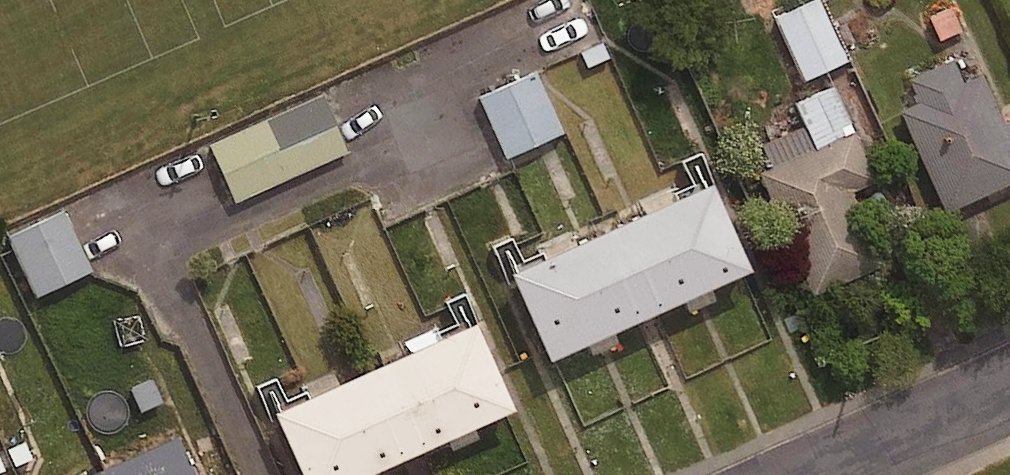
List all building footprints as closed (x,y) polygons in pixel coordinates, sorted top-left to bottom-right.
[(819,0),(795,0),(771,11),(799,72),(843,52),(819,0)] [(967,45),(906,73),(914,93),(891,103),(937,203),(1009,171),(1009,140),(967,45)] [(556,125),(528,66),(474,91),(503,150),(556,125)] [(873,175),(832,75),(789,92),(800,120),(748,141),(807,285),(876,257),(848,186),(873,175)] [(318,85),(204,134),(231,196),(345,147),(318,85)] [(614,339),(608,324),(675,294),(681,309),(714,294),(707,279),(738,265),(694,168),(495,257),(538,355),(577,337),(584,352),(614,339)] [(84,264),(57,203),(2,227),(29,289),(84,264)] [(374,464),(441,434),(448,449),(481,434),(474,419),(505,405),(460,305),(260,395),(296,474),(380,474),(374,464)] [(166,418),(38,474),(191,474),(166,418)] [(22,431),(0,441),(0,468),(32,453),(22,431)]
